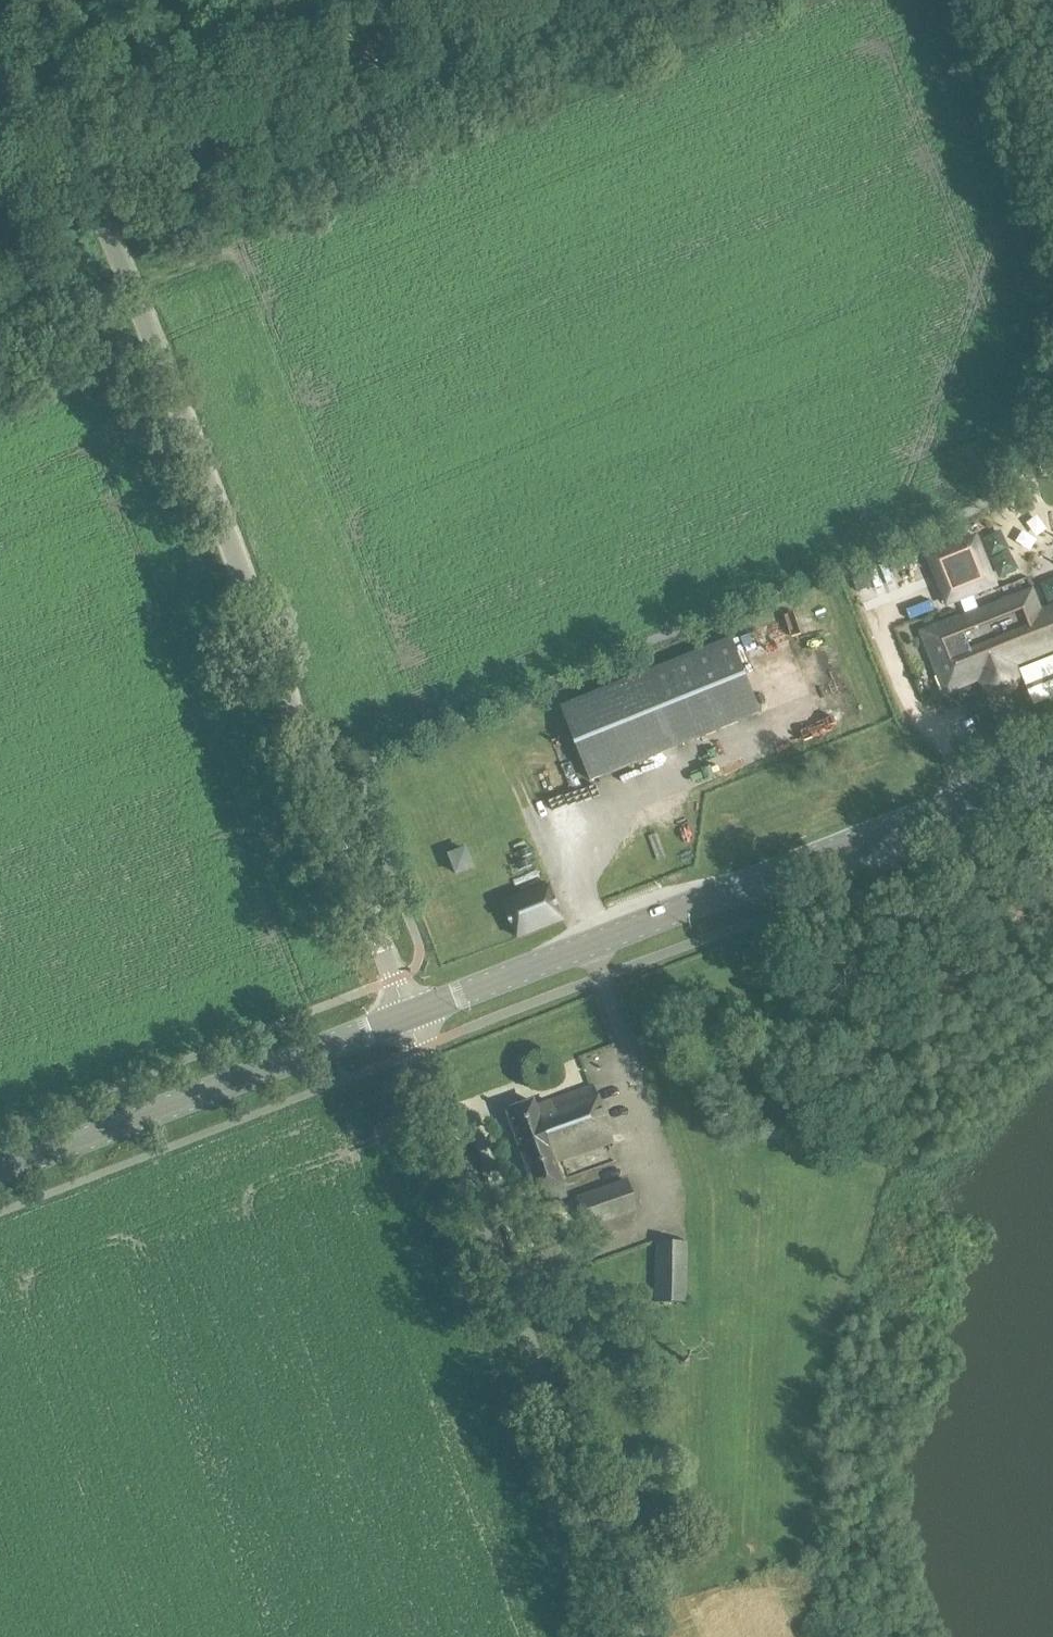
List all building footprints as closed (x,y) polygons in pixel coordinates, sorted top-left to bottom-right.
[(943,551),(929,557),(948,604),(961,599),(973,594),(996,586),(977,538),(943,551)] [(922,633),(939,674),(941,673),(948,691),(981,678),(983,684),(984,685),(984,687),(985,688),(986,689),(987,690),(988,691),(989,692),(991,693),(992,694),(993,694),(995,695),(996,695),(998,695),(999,696),(1001,696),(1011,691),(1013,690),(1014,689),(1015,688),(1015,687),(1016,685),(1017,684),(1017,683),(1018,681),(1018,680),(1018,678),(1018,677),(1018,675),(1018,674),(1017,672),(1017,671),(1013,662),(1028,656),(1031,658),(1052,650),(1052,608),(1041,613),(1033,591),(980,613),(968,618),(960,621),(959,619),(922,633)] [(730,638),(559,706),(589,783),(761,714),(730,638)] [(464,848),(448,855),(455,873),(471,867),(464,848)] [(548,887),(501,906),(513,942),(520,940),(563,922),(548,887)] [(533,1100),(506,1109),(535,1195),(543,1192),(547,1202),(567,1195),(556,1163),(612,1143),(610,1136),(594,1089),(536,1109),(533,1100)] [(792,1138),(792,1122),(792,1121),(761,1120),(761,1137),(792,1138)] [(586,1228),(637,1209),(623,1178),(575,1197),(586,1228)] [(685,1302),(687,1239),(654,1238),(651,1301),(685,1302)]
